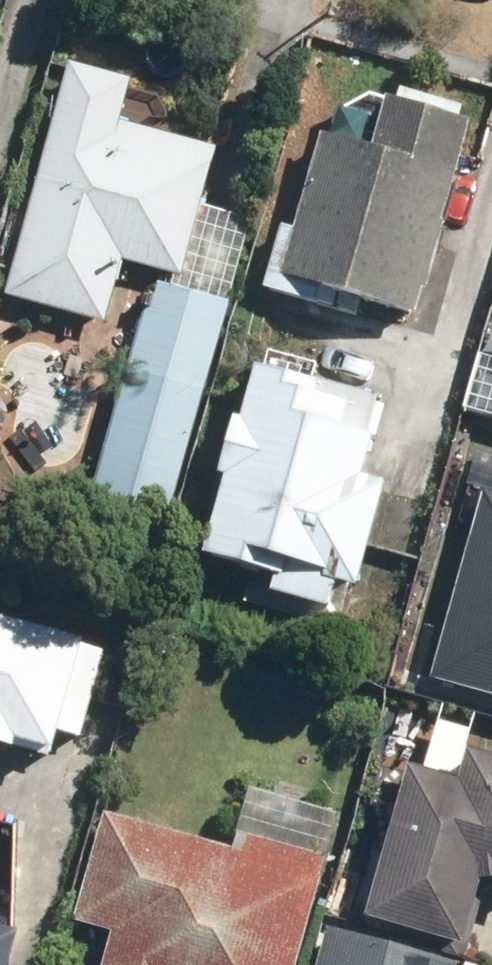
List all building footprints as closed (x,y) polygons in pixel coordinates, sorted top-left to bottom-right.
[(139,80),(74,62),(10,294),(109,322),(126,261),(187,278),(223,148),(127,122),(139,80)] [(423,315),(478,122),(467,119),(470,108),(405,89),(403,95),(394,93),(392,100),(341,86),(299,229),(281,224),(263,287),(323,304),(327,288),(423,315)] [(176,517),(234,305),(156,284),(98,496),(176,517)] [(468,411),(491,418),(491,328),(468,411)] [(324,365),(272,352),(268,369),(263,367),(249,421),(241,419),(239,426),(236,425),(225,471),(228,471),(227,476),(232,478),(212,559),(280,576),(279,579),(282,580),(278,596),(337,611),(344,585),(368,591),(395,483),(373,477),(383,440),(378,438),(388,397),(320,380),(324,365)] [(487,492),(432,679),(491,696),(491,493),(487,492)] [(54,761),(57,753),(61,755),(67,733),(83,738),(108,654),(93,649),(95,644),(0,617),(0,745),(54,761)] [(491,875),(491,753),(472,747),(462,780),(411,765),(368,919),(471,947),(491,875)] [(344,816),(253,790),(236,849),(107,813),(76,924),(113,934),(104,964),(302,964),(344,816)] [(23,934),(0,928),(0,964),(15,964),(23,934)] [(332,928),(322,964),(466,964),(332,928)]
